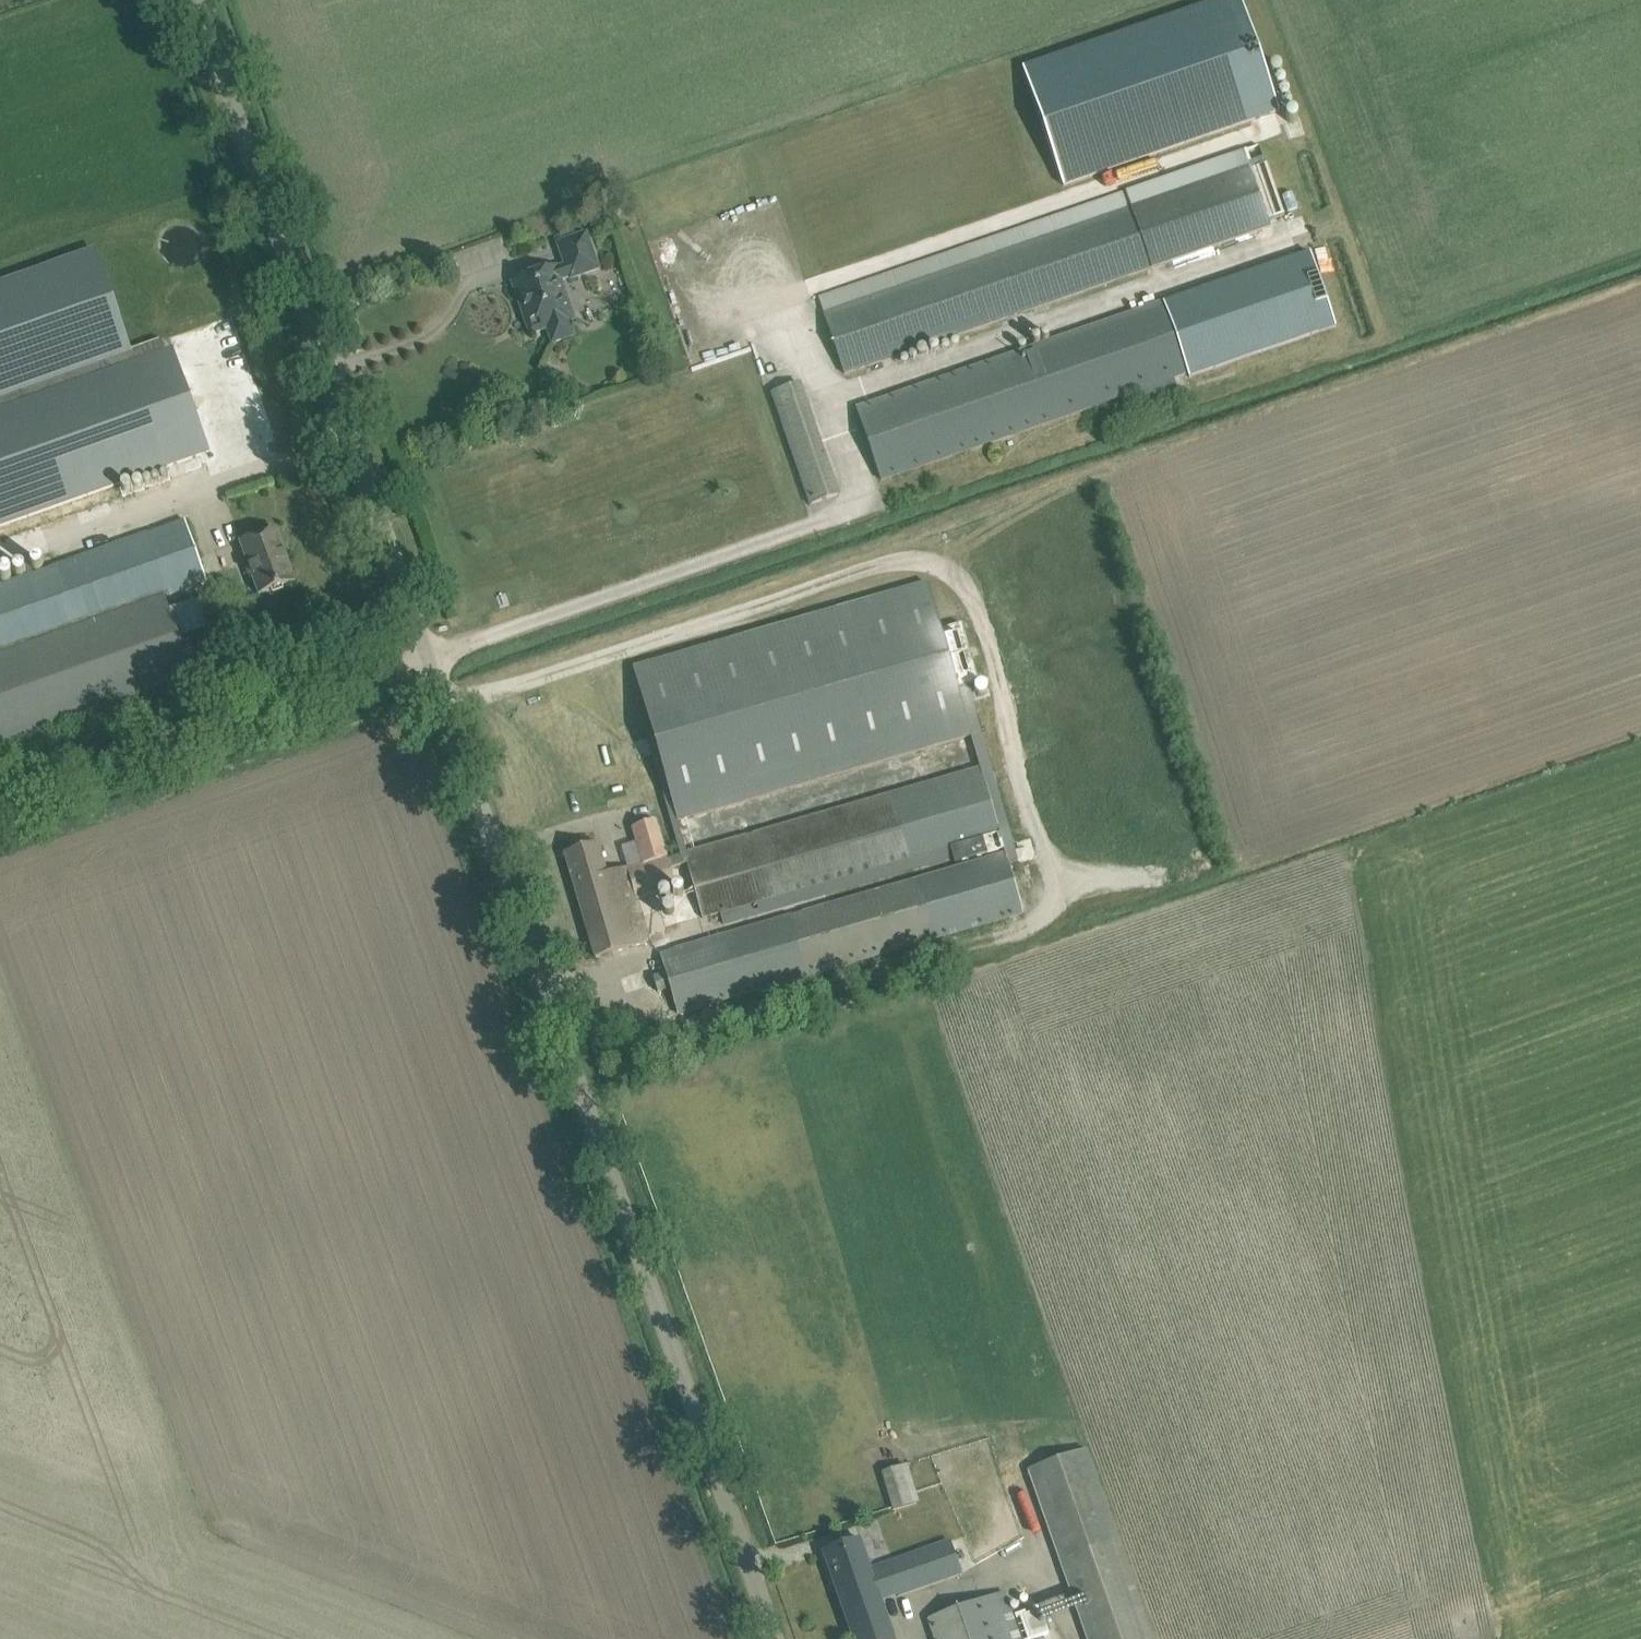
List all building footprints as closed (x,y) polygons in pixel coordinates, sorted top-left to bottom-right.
[(1241,0),(1221,0),(1023,68),(1064,186),(1279,112),(1241,0)] [(1260,147),(819,298),(845,374),(1272,228),(1270,222),(1285,217),(1265,159),(1264,160),(1260,147)] [(531,334),(548,328),(553,343),(574,336),(569,323),(577,321),(563,281),(568,279),(569,281),(601,270),(587,231),(555,243),(563,265),(513,282),(519,300),(523,299),(526,307),(523,310),(531,334)] [(0,296),(0,541),(154,485),(205,467),(183,406),(164,352),(123,366),(87,265),(0,296)] [(1179,392),(1175,379),(1189,374),(1165,304),(857,409),(882,480),(1138,392),(1142,405),(1179,392)] [(772,393),(811,504),(838,495),(800,384),(772,393)] [(194,679),(165,597),(207,581),(186,521),(0,587),(0,748),(194,679)] [(277,530),(266,533),(241,542),(260,595),(295,582),(277,530)] [(954,845),(960,867),(659,954),(677,1013),(1023,913),(1008,863),(1018,861),(968,687),(980,684),(962,624),(941,630),(927,584),(634,669),(655,741),(649,742),(682,856),(669,859),(671,868),(686,864),(702,918),(954,845)] [(599,844),(565,854),(596,958),(645,944),(649,938),(638,899),(676,888),(671,868),(669,859),(668,857),(657,820),(632,828),(642,862),(607,873),(599,844)] [(1027,1470),(1087,1638),(1154,1638),(1087,1449),(1027,1470)] [(908,1465),(881,1473),(893,1510),(919,1502),(908,1465)] [(824,1552),(854,1638),(894,1638),(879,1595),(895,1589),(898,1597),(961,1575),(949,1540),(870,1567),(860,1539),(824,1552)] [(1005,1592),(928,1620),(935,1638),(1022,1638),(1005,1592)]
